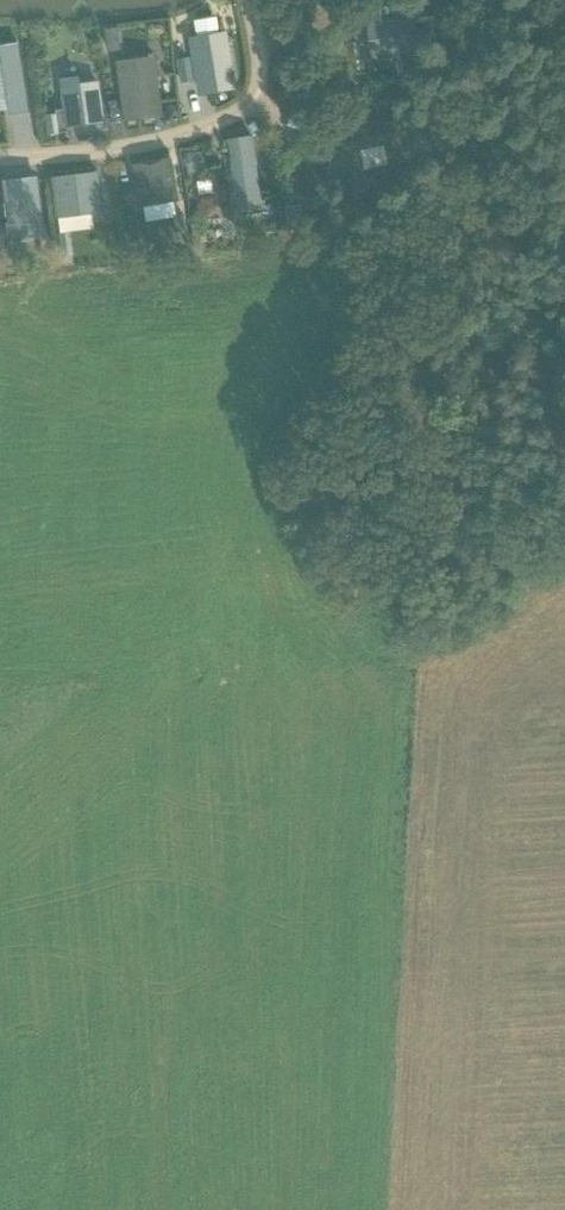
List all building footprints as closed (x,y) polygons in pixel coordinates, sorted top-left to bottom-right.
[(420,53),(415,15),(366,21),(371,59),(420,53)] [(117,27),(103,29),(106,45),(119,43),(117,27)] [(226,39),(191,45),(199,90),(233,84),(226,39)] [(17,42),(0,46),(5,76),(4,76),(7,98),(8,98),(11,114),(28,111),(17,42)] [(188,57),(178,59),(182,82),(191,80),(188,57)] [(155,68),(153,66),(145,66),(143,69),(119,72),(125,119),(160,115),(155,78),(156,75),(155,68)] [(78,76),(61,78),(63,96),(67,125),(102,120),(97,82),(79,84),(78,76)] [(56,114),(44,115),(47,134),(59,133),(56,114)] [(410,165),(402,120),(346,131),(349,152),(384,145),(389,169),(410,165)] [(252,134),(228,138),(236,196),(260,192),(252,134)] [(202,150),(185,152),(187,163),(188,173),(204,171),(203,163),(202,150)] [(179,200),(171,156),(130,164),(138,207),(179,200)] [(103,212),(98,170),(52,177),(57,218),(103,212)] [(45,235),(38,175),(2,180),(10,240),(45,235)] [(299,204),(284,206),(286,223),(301,221),(299,204)] [(174,216),(173,216),(175,231),(185,230),(183,214),(174,216)] [(61,231),(58,231),(59,238),(61,256),(69,255),(73,254),(70,229),(61,231)]
